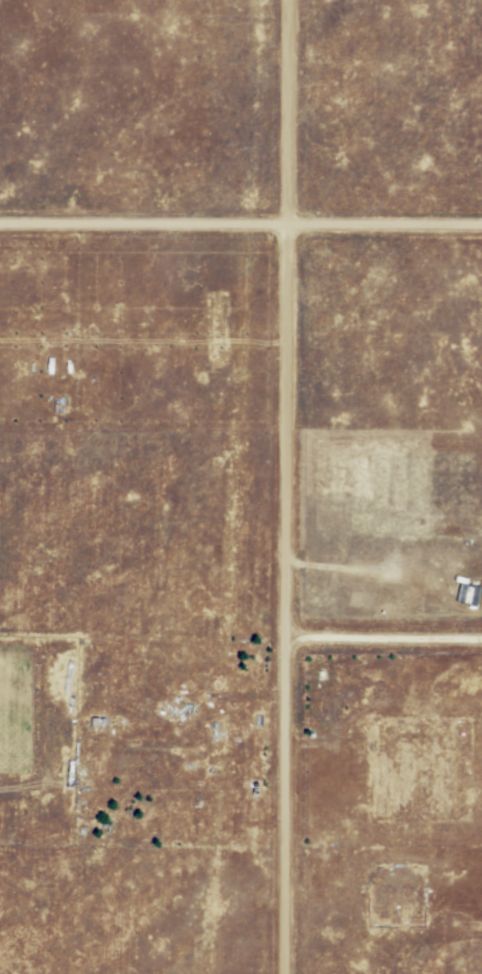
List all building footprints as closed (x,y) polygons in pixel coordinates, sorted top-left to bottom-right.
[(327,671),(326,681),(319,680),(319,671),(327,671)] [(94,718),(106,718),(106,726),(94,727),(94,718)]
